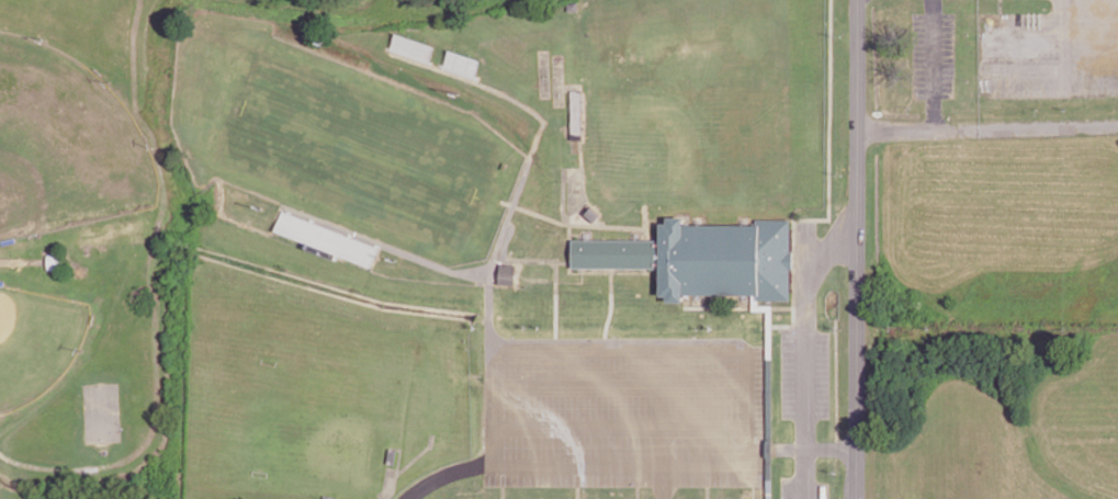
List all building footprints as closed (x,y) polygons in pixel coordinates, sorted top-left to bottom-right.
[(480,60),(449,50),(443,68),(474,79),(480,60)] [(571,139),(581,139),(581,90),(570,90),(571,139)] [(282,212),(275,231),(372,266),(379,247),(282,212)] [(790,300),(790,271),(793,266),(793,250),(790,249),(790,219),(758,219),(755,224),(683,224),(683,217),(667,217),(660,231),(660,240),(573,240),(573,267),(660,267),(660,295),(672,302),(683,302),(684,294),(756,295),(756,300),(790,300)] [(499,284),(515,285),(516,264),(500,263),(499,284)]
